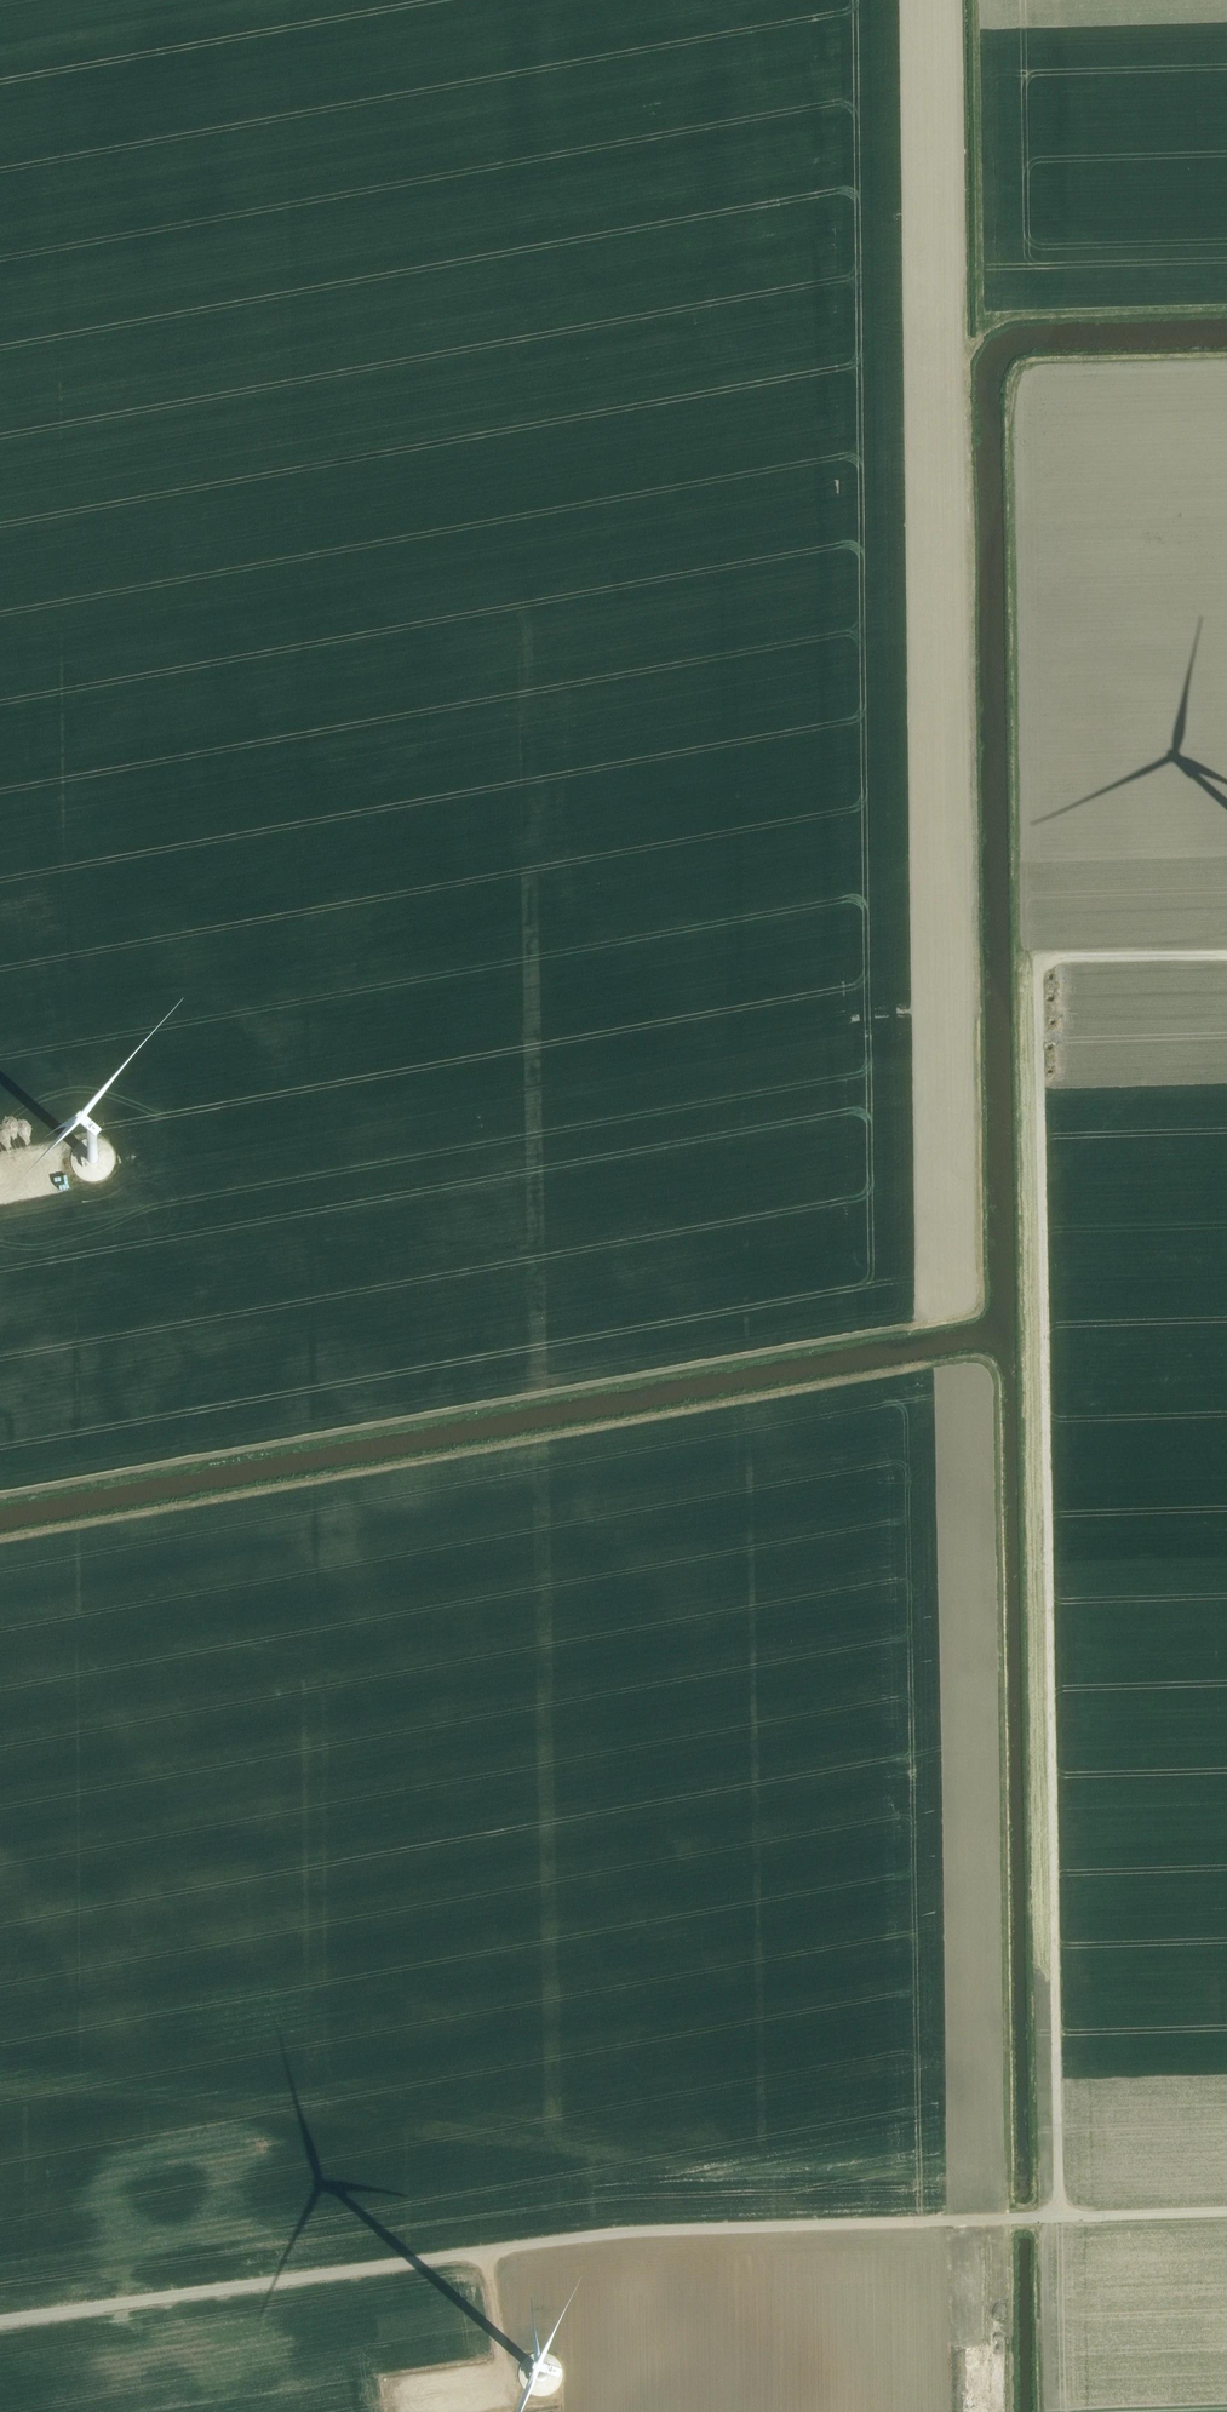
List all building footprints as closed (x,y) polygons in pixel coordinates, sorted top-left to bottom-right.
[(88,1159),(88,1160),(88,1161),(88,1162),(89,1162),(89,1163),(90,1164),(91,1164),(91,1165),(92,1165),(93,1165),(94,1165),(95,1164),(96,1164),(97,1163),(97,1162),(98,1162),(98,1161),(98,1160),(98,1159),(98,1158),(97,1158),(97,1157),(96,1156),(95,1155),(94,1155),(93,1155),(92,1155),(91,1155),(90,1156),(89,1156),(89,1157),(88,1158),(88,1159)]
